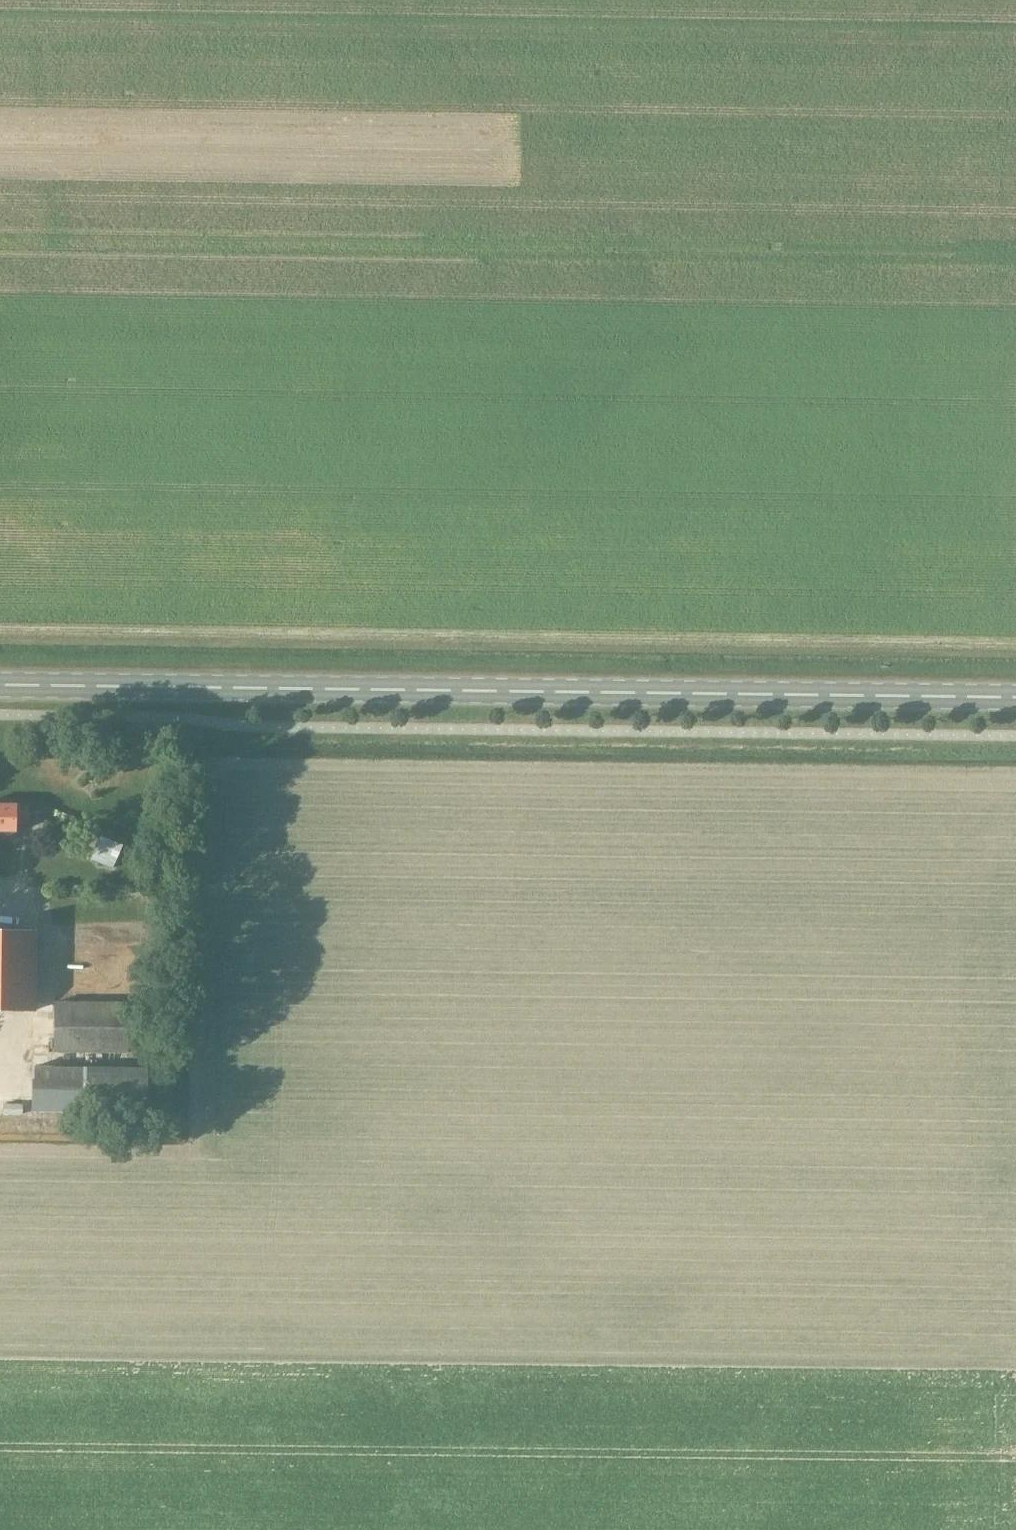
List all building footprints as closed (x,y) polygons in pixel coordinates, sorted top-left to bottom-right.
[(29,805),(17,805),(17,804),(0,804),(0,831),(16,831),(16,824),(29,825),(29,805)] [(0,930),(0,1009),(34,1010),(35,931),(0,930)] [(128,1054),(129,1002),(54,1002),(53,1053),(128,1054)] [(146,1113),(147,1067),(32,1065),(31,1111),(146,1113)] [(0,1091),(2,1121),(20,1120),(19,1090),(0,1091)]
